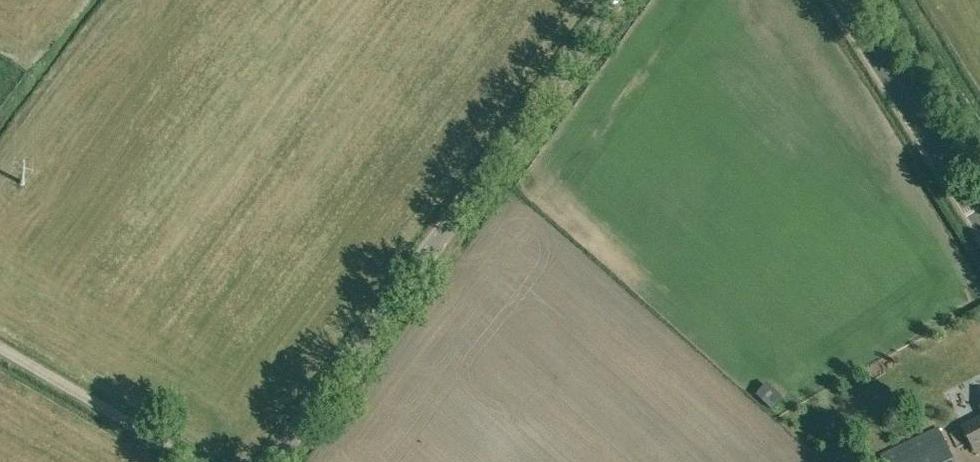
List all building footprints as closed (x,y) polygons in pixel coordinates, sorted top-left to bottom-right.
[(777,408),(785,398),(770,385),(762,395),(777,408)] [(962,427),(976,455),(979,453),(979,419),(962,427)] [(884,461),(956,461),(940,428),(881,456),(884,461)]
